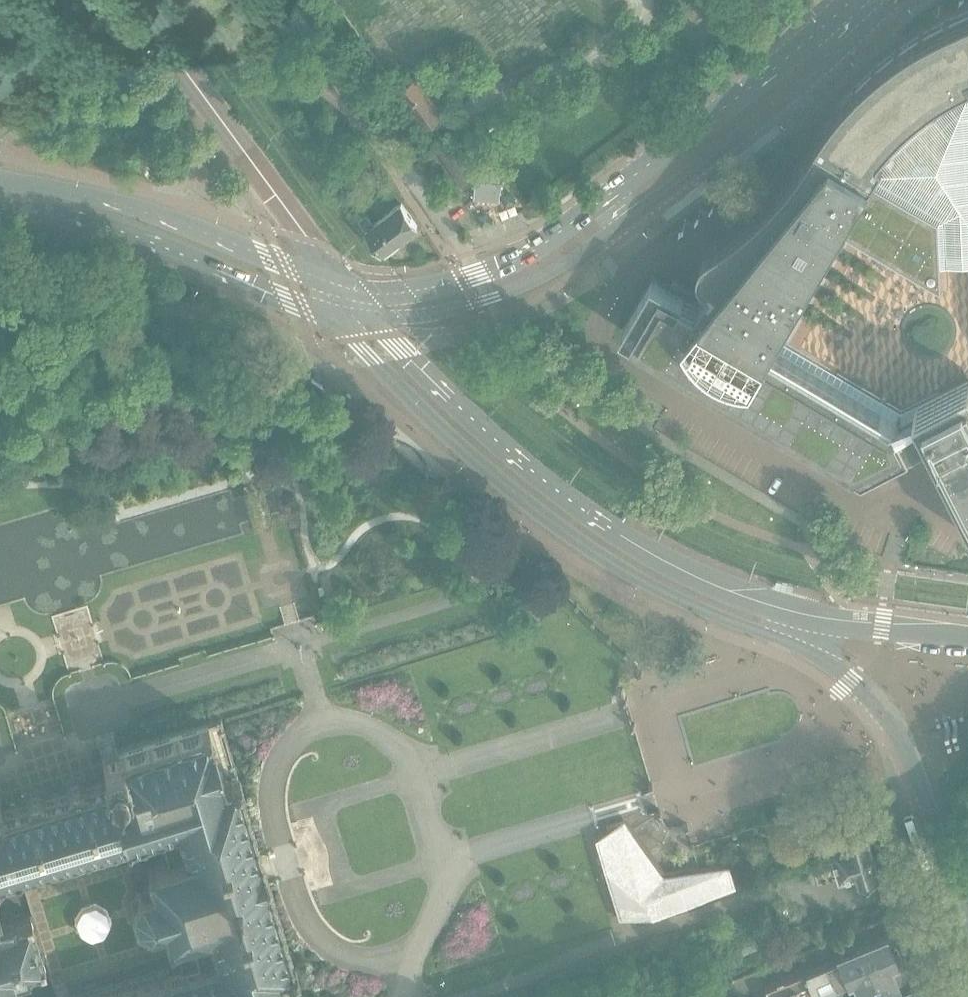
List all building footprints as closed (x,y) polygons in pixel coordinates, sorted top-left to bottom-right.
[(816,138),(873,173),(940,212),(942,257),(967,256),(967,11),(946,21),(926,31),(918,36),(907,43),(890,55),(873,69),(862,80),(859,83),(852,90),(853,90),(848,93),(844,97),(831,116),(816,138)] [(441,111),(416,76),(398,89),(426,128),(446,113),(448,111),(445,107),(441,111)] [(500,108),(475,117),(478,128),(504,119),(500,108)] [(481,174),(453,135),(436,147),(464,186),(481,174)] [(654,276),(622,331),(661,354),(862,472),(864,474),(911,449),(933,438),(922,417),(900,427),(896,419),(769,344),(782,322),(785,324),(793,311),(837,236),(840,230),(843,225),(854,232),(943,284),(942,257),(940,212),(873,173),(816,138),(804,157),(792,175),(778,191),(763,206),(747,220),(730,233),(710,245),(705,249),(702,254),(701,260),(701,265),(702,271),(705,276),(709,280),(711,281),(703,294),(698,303),(654,276)] [(500,192),(501,184),(477,181),(475,197),(495,200),(496,192),(500,192)] [(397,241),(418,226),(401,204),(373,225),(366,215),(360,220),(386,255),(400,245),(397,241)] [(916,404),(922,417),(933,438),(967,507),(967,378),(916,404)] [(328,608),(321,610),(323,618),(330,616),(328,608)] [(281,967),(294,963),(270,884),(270,882),(265,866),(262,857),(262,855),(226,738),(225,734),(221,722),(119,753),(107,756),(103,758),(111,782),(86,789),(86,787),(81,785),(74,787),(71,792),(72,794),(47,801),(46,799),(41,796),(33,799),(30,805),(30,806),(6,813),(3,801),(0,802),(0,883),(3,877),(160,830),(169,858),(148,865),(153,881),(141,885),(132,900),(137,917),(150,925),(164,921),(169,937),(190,932),(199,960),(75,996),(290,996),(281,967)] [(625,822),(623,820),(595,839),(619,920),(651,918),(735,887),(728,865),(662,873),(646,851),(625,822)] [(880,875),(867,831),(848,837),(850,844),(831,849),(833,853),(841,880),(857,876),(859,882),(862,881),(880,875)] [(21,973),(34,969),(33,964),(45,961),(30,914),(19,918),(17,913),(4,916),(0,902),(0,996),(28,996),(21,973)] [(821,939),(813,918),(803,921),(811,942),(821,939)] [(807,944),(798,923),(788,926),(797,948),(807,944)] [(837,985),(853,978),(861,996),(862,996),(875,990),(875,989),(893,981),(885,963),(892,960),(883,937),(862,946),(764,986),(769,996),(842,996),(837,985)]
